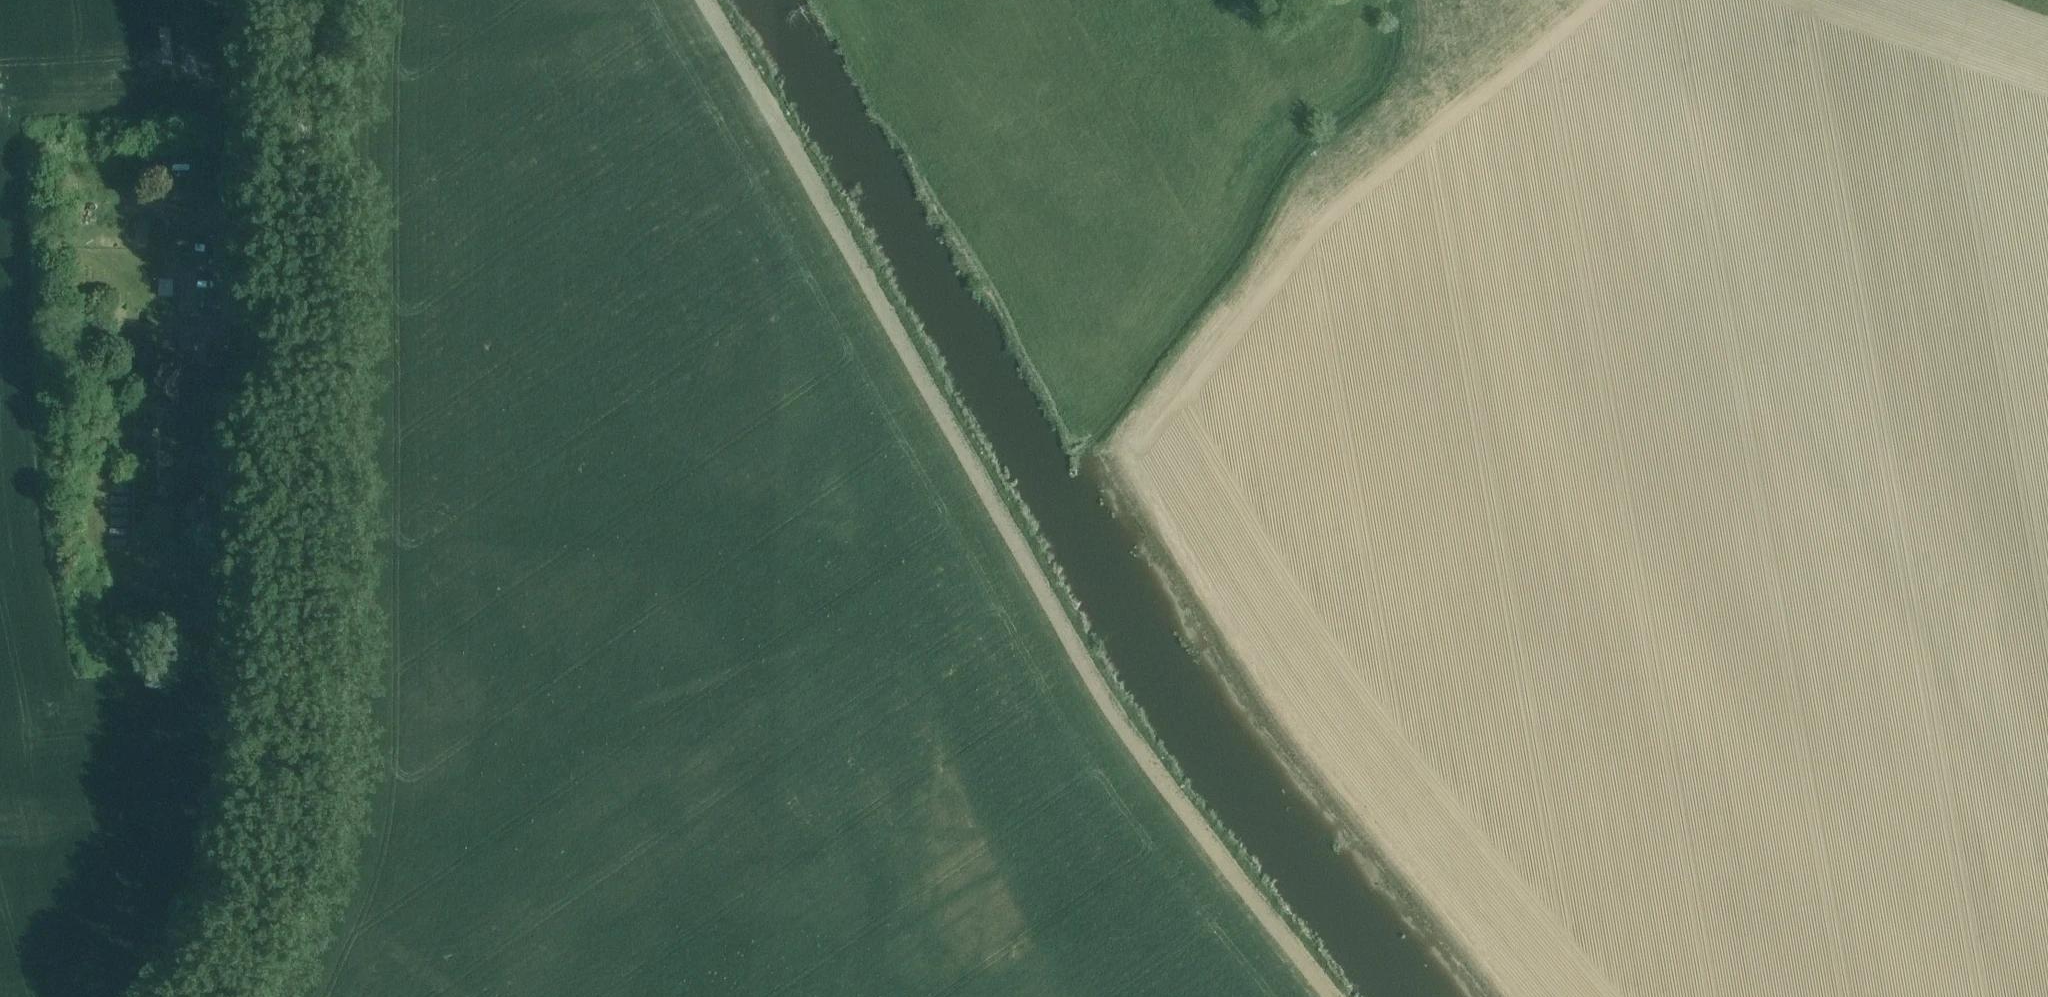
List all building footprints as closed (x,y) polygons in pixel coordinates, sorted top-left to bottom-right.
[(206,235),(231,236),(232,198),(207,198),(206,235)] [(229,346),(229,318),(194,317),(192,366),(222,367),(223,346),(229,346)]
